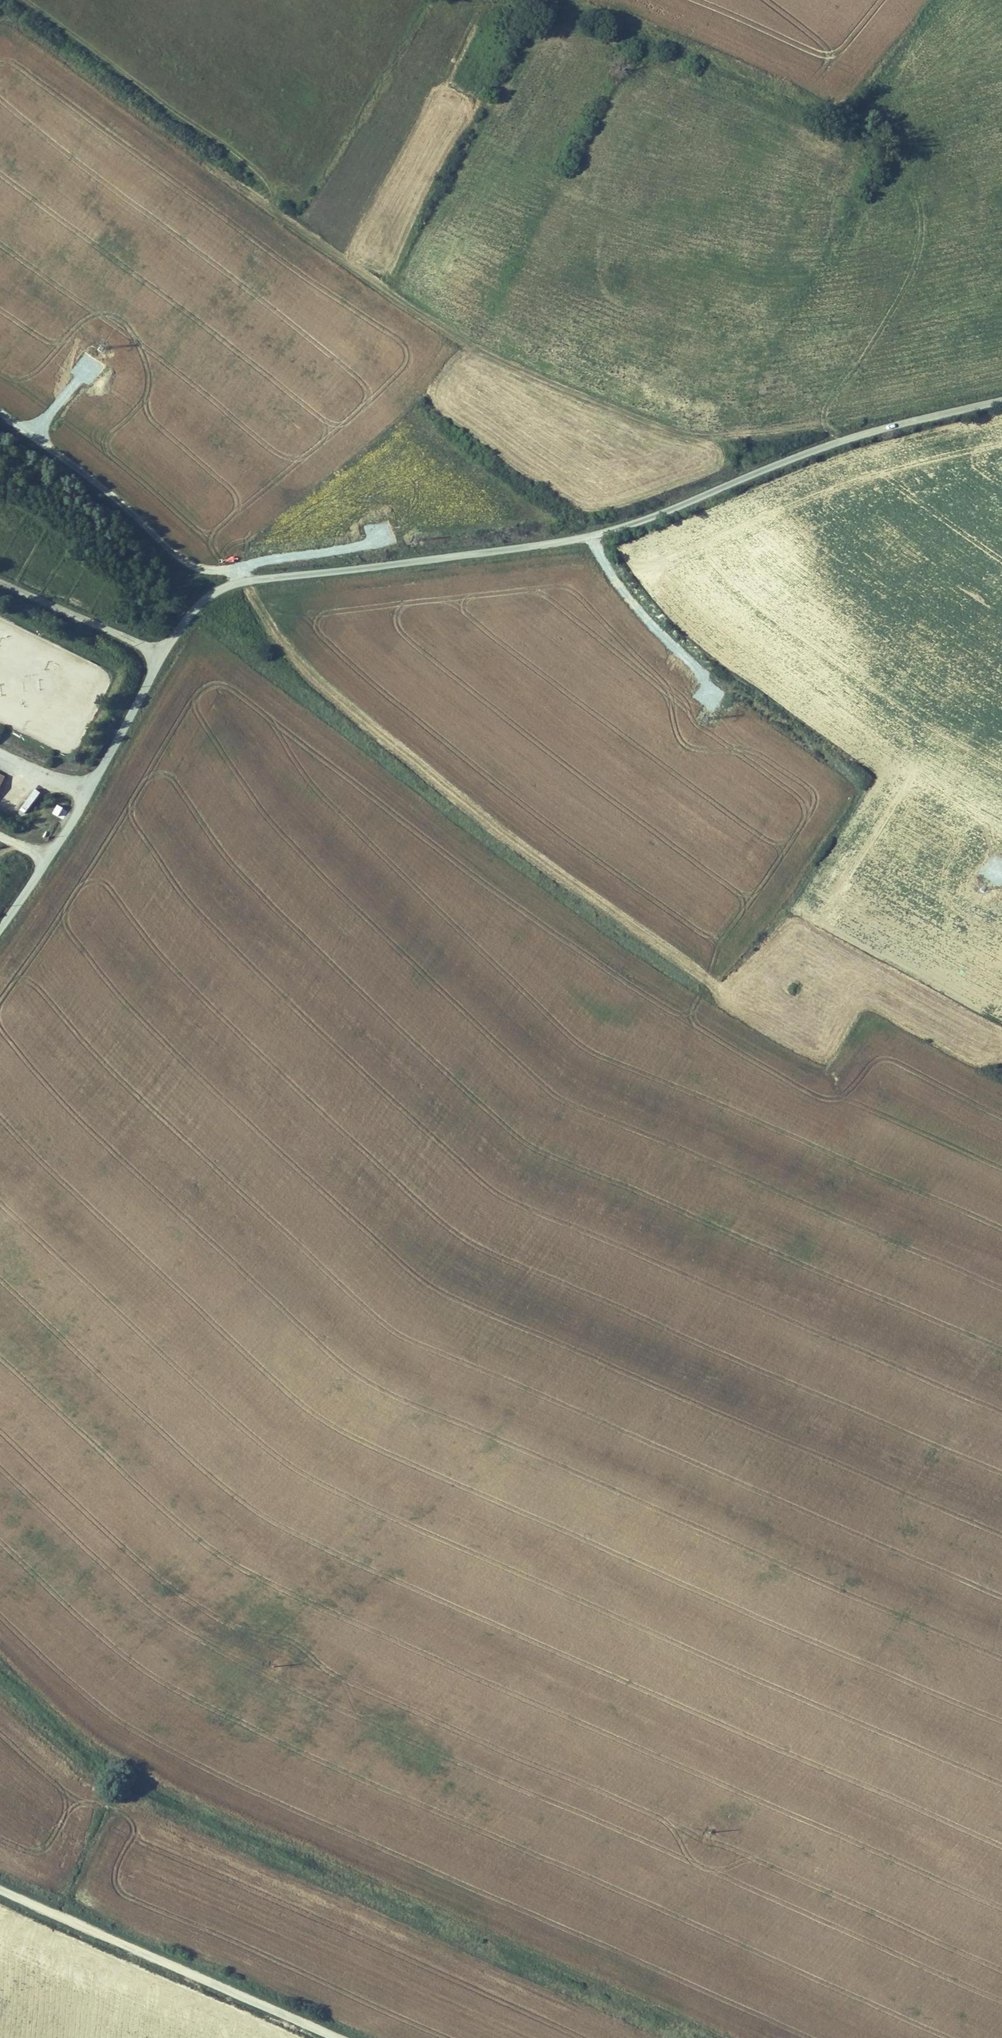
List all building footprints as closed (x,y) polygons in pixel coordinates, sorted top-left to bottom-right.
[(12,811),(23,820),(37,805),(26,795),(12,811)]
